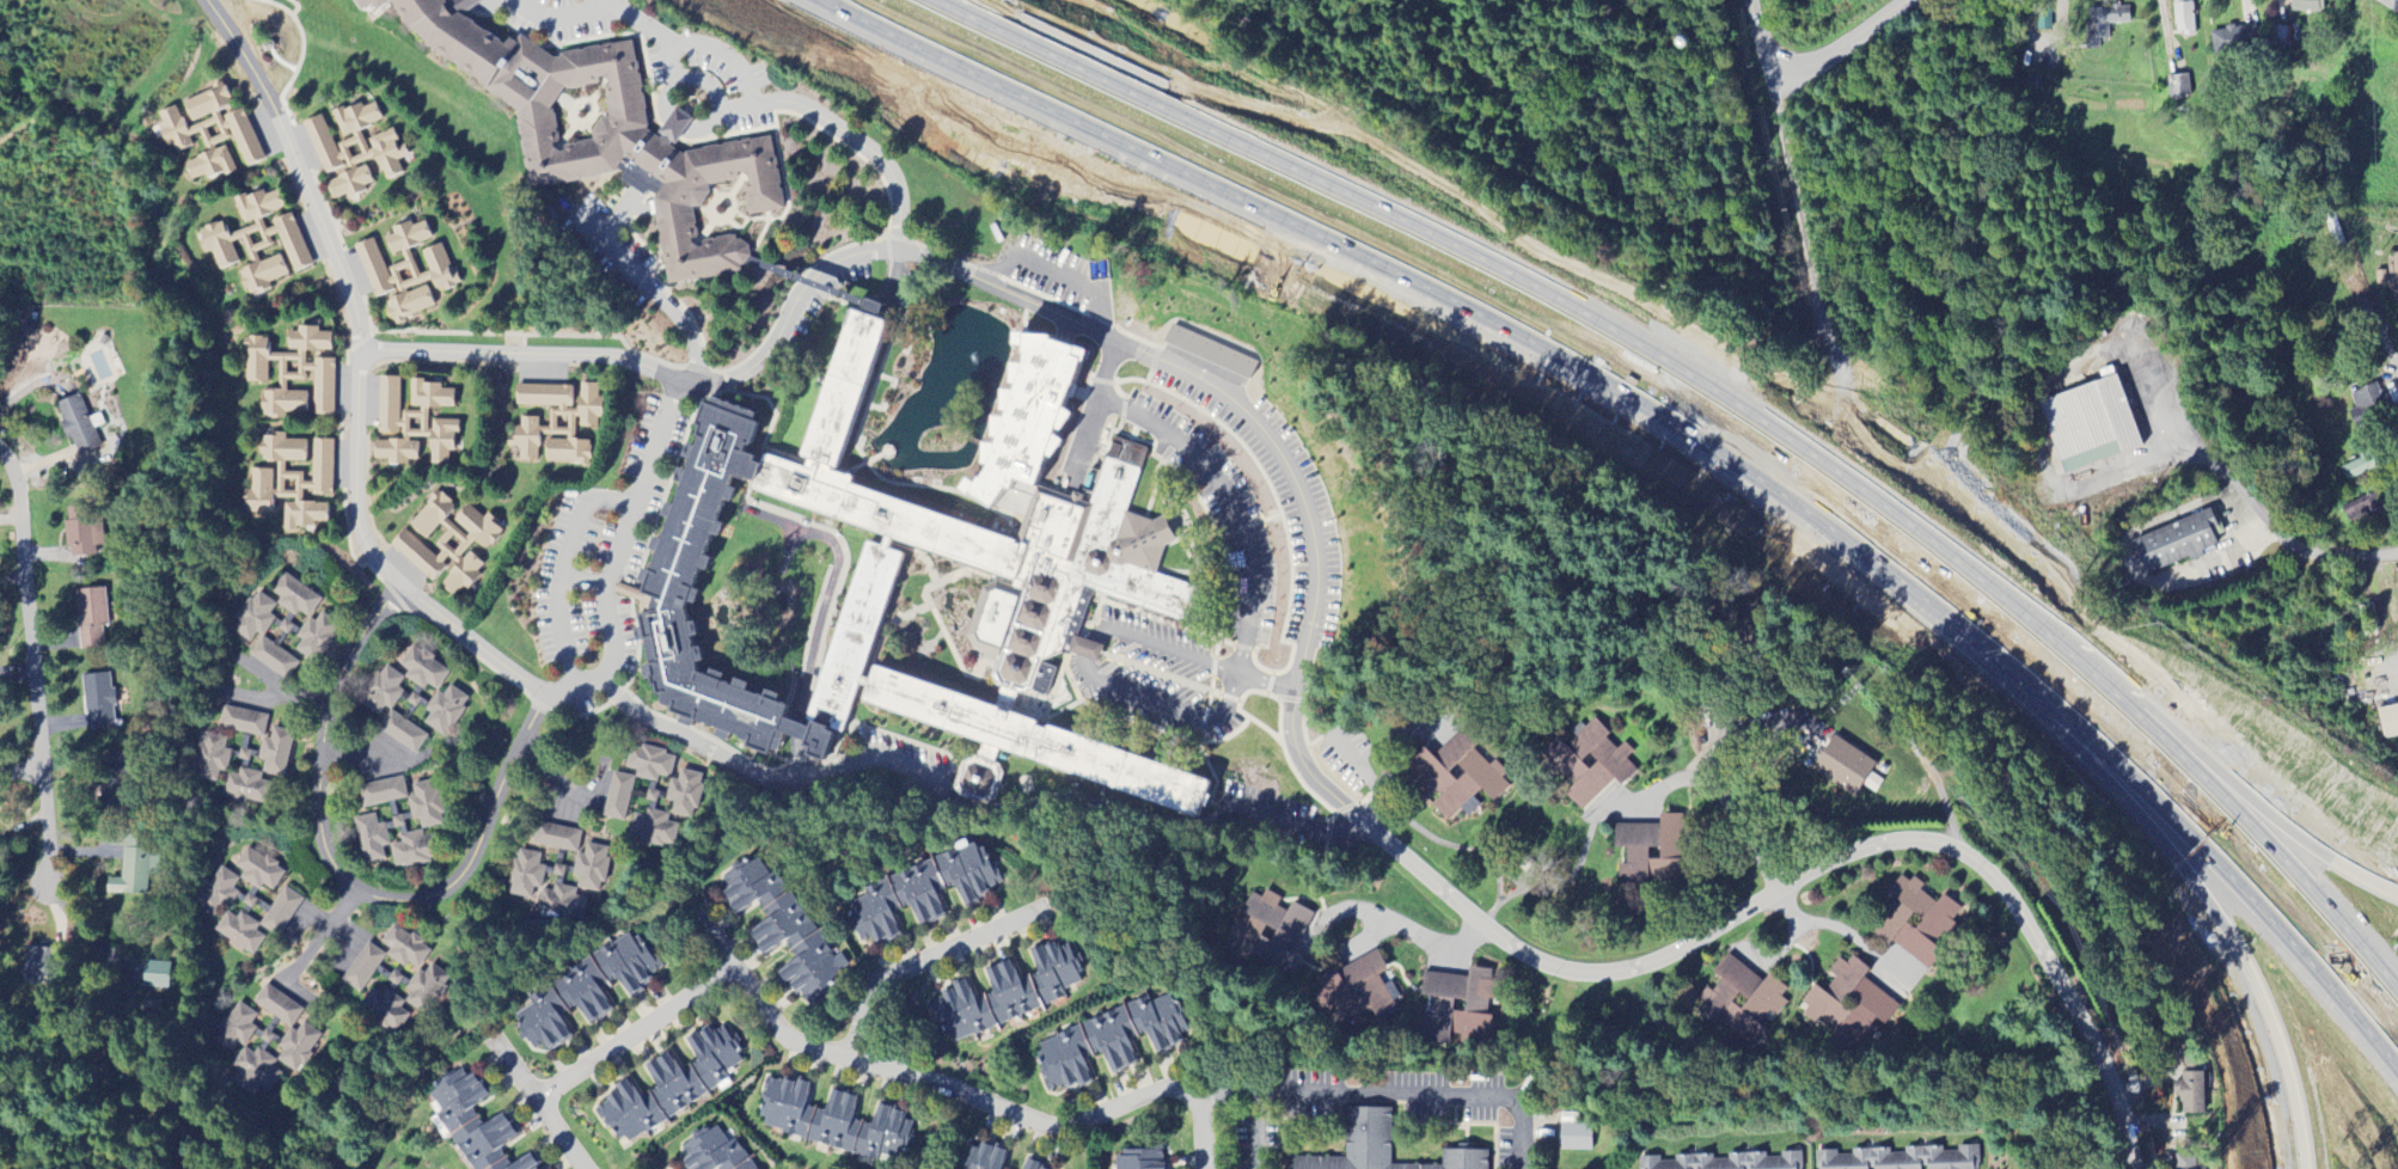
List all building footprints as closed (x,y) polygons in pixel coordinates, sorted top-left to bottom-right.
[(367,7),(372,5),(373,7),(381,1),(386,8),(395,0),(361,0),(367,7)] [(662,129),(666,131),(662,136),(648,127),(650,124),(634,38),(562,51),(562,54),(557,55),(522,31),(519,37),(514,33),(510,41),(467,11),(482,0),(400,0),(417,25),(435,42),(490,81),(487,85),(520,109),(532,185),(620,167),(623,165),(631,171),(626,177),(649,191),(653,186),(662,192),(659,195),(674,281),(745,268),(744,263),(748,262),(751,258),(753,252),(752,243),(744,238),(739,238),(738,233),(705,238),(706,244),(702,245),(696,241),(696,237),(702,235),(696,206),(703,204),(711,191),(710,182),(740,178),(739,171),(744,170),(752,175),(752,178),(744,180),(752,213),(788,207),(773,134),(689,149),(687,153),(672,143),(674,140),(679,142),(687,128),(696,116),(679,105),(671,118),(662,129)] [(2324,13),(2324,0),(2293,0),(2292,12),(2324,13)] [(2194,36),(2193,4),(2174,5),(2175,36),(2194,36)] [(2086,9),(2088,51),(2099,51),(2099,41),(2108,40),(2108,25),(2130,24),(2130,8),(2086,9)] [(2211,30),(2213,54),(2255,52),(2254,28),(2211,30)] [(2168,77),(2168,99),(2190,99),(2189,76),(2168,77)] [(191,182),(209,173),(240,182),(226,151),(212,147),(232,139),(245,169),(265,160),(242,108),(224,116),(223,122),(219,114),(221,109),(231,105),(221,82),(211,86),(210,92),(182,104),(189,120),(203,123),(186,131),(175,106),(161,112),(157,128),(165,147),(182,151),(192,147),(189,138),(199,134),(208,153),(183,164),(191,182)] [(394,130),(373,138),(368,152),(360,130),(383,121),(380,114),(351,105),(331,112),(343,141),(334,144),(322,115),(302,123),(323,176),(342,168),(344,161),(349,173),(324,183),(332,203),(366,189),(369,178),(366,171),(354,167),(375,158),(384,182),(403,174),(397,161),(409,156),(404,145),(395,149),(398,141),(394,130)] [(246,294),(288,279),(280,256),(260,264),(257,256),(273,244),(282,242),(293,273),(312,267),(292,210),(266,231),(261,218),(283,210),(277,192),(265,195),(261,190),(234,200),(244,229),(230,234),(221,222),(197,231),(205,254),(212,252),(219,271),(239,264),(232,244),(242,240),(250,265),(239,274),(246,294)] [(458,286),(443,244),(422,251),(429,273),(419,276),(409,248),(432,240),(426,222),(413,226),(409,222),(391,229),(392,233),(385,239),(391,256),(401,252),(405,263),(386,270),(375,239),(355,246),(374,299),(385,303),(391,320),(394,323),(435,309),(438,294),(457,287),(458,286)] [(2397,317),(2397,254),(2392,254),(2393,270),(2375,271),(2376,285),(2393,284),(2395,317),(2397,317)] [(1199,773),(1200,772),(1219,778),(1221,781),(1209,815),(1206,818),(1188,810),(1188,809),(1001,746),(995,761),(1001,764),(1005,772),(997,800),(987,804),(960,795),(956,788),(966,759),(974,755),(978,757),(984,739),(870,699),(875,684),(864,680),(848,730),(845,730),(836,760),(815,754),(818,746),(812,743),(813,740),(794,734),(794,735),(796,736),(790,753),(783,751),(782,755),(752,746),(754,740),(745,737),(746,735),(736,732),(734,739),(722,734),(724,727),(720,726),(718,727),(714,724),(714,723),(709,721),(708,722),(704,721),(704,720),(701,718),(698,726),(685,721),(687,715),(675,710),(678,706),(667,703),(665,692),(662,692),(661,683),(657,684),(656,675),(650,677),(647,663),(654,661),(654,657),(653,656),(652,654),(653,653),(652,647),(650,647),(649,643),(650,642),(649,637),(642,638),(640,626),(647,624),(644,612),(655,610),(654,605),(657,595),(647,590),(650,581),(643,579),(648,567),(655,569),(656,568),(655,565),(656,562),(659,562),(660,556),(659,555),(660,552),(661,551),(661,550),(655,547),(660,534),(667,537),(667,535),(667,533),(668,531),(669,531),(672,525),(671,524),(672,520),(673,520),(675,515),(667,513),(673,500),(679,502),(685,489),(684,488),(685,484),(686,484),(687,481),(680,478),(685,465),(692,467),(692,466),(691,465),(692,461),(695,461),(696,457),(689,453),(693,441),(701,443),(704,435),(701,434),(705,424),(701,422),(711,397),(716,399),(718,392),(730,397),(730,398),(733,399),(734,398),(738,399),(739,402),(745,404),(746,403),(748,404),(750,405),(752,406),(753,405),(764,409),(761,417),(767,418),(759,443),(754,441),(751,449),(760,453),(758,459),(765,461),(769,452),(810,466),(814,455),(810,453),(809,452),(854,323),(852,323),(857,306),(861,305),(897,316),(898,318),(892,337),(889,336),(845,470),(854,472),(855,472),(860,472),(861,475),(858,481),(1018,538),(1034,496),(1035,496),(1039,488),(1045,490),(1046,489),(1073,498),(1076,494),(1082,496),(1079,502),(1093,507),(1115,442),(1114,440),(1115,436),(1118,435),(1150,446),(1151,448),(1128,510),(1155,520),(1167,513),(1180,539),(1168,544),(1158,571),(1199,586),(1200,588),(1195,600),(1203,602),(1200,611),(1193,607),(1189,619),(1187,622),(1096,590),(1095,596),(1093,596),(1079,634),(1108,644),(1102,661),(1075,651),(1073,655),(1063,651),(1042,661),(1059,667),(1050,694),(1033,688),(1027,692),(1020,690),(1014,709),(1199,773)] [(259,415),(305,414),(305,392),(284,392),(284,381),(304,381),(303,372),(312,372),(312,416),(334,416),(333,360),(304,361),(303,352),(331,352),(330,330),(286,330),(286,351),(295,351),(295,354),(265,355),(264,338),(243,339),(244,383),(266,383),(266,362),(276,362),(276,391),(259,391),(259,415)] [(2141,450),(2118,377),(2039,401),(2062,474),(2141,450)] [(453,421),(428,421),(428,409),(453,409),(453,390),(439,390),(439,384),(423,384),(423,380),(409,380),(409,410),(399,410),(400,378),(378,378),(377,434),(399,434),(399,441),(373,441),(373,460),(387,460),(387,464),(416,464),(416,440),(429,440),(429,465),(452,465),(453,421)] [(589,463),(589,440),(575,440),(575,428),(598,428),(599,385),(578,384),(577,409),(571,409),(571,387),(515,386),(514,407),(549,408),(548,429),(537,428),(537,419),(519,418),(519,428),(513,427),(513,439),(506,439),(506,448),(519,449),(519,462),(537,462),(538,436),(545,436),(544,461),(589,463)] [(2349,395),(2360,417),(2385,406),(2375,384),(2349,395)] [(88,419),(78,395),(53,404),(67,441),(71,440),(78,458),(103,448),(96,428),(102,425),(98,415),(88,419)] [(248,515),(264,515),(269,513),(269,499),(282,507),(282,530),(314,531),(314,522),(326,523),(327,504),(301,504),(310,497),(332,497),(333,441),(312,440),(311,483),(302,483),(302,473),(283,473),(283,462),(304,462),(305,438),(262,437),(259,439),(258,462),(273,463),(277,471),(249,470),(249,489),(238,495),(248,515)] [(2341,469),(2347,482),(2375,468),(2369,455),(2341,469)] [(698,584),(706,588),(701,601),(695,600),(691,607),(690,607),(691,613),(692,613),(695,617),(692,619),(692,622),(702,619),(705,634),(696,635),(696,638),(698,638),(699,642),(697,643),(698,647),(708,644),(709,659),(699,661),(701,669),(712,674),(716,667),(729,672),(726,680),(728,681),(729,680),(733,681),(734,684),(736,685),(740,677),(754,681),(751,690),(763,693),(765,693),(769,693),(770,696),(773,687),(789,692),(785,699),(797,703),(793,716),(810,722),(875,539),(888,545),(891,534),(758,488),(757,486),(759,478),(753,476),(752,478),(738,473),(734,483),(744,485),(739,498),(730,496),(729,498),(730,501),(729,504),(727,506),(723,518),(732,520),(727,533),(718,531),(716,534),(717,537),(716,539),(715,540),(712,544),(714,546),(712,550),(711,551),(710,552),(718,555),(714,568),(705,565),(705,567),(706,568),(705,571),(703,571),(701,576),(702,579),(701,582),(698,582),(698,584)] [(434,582),(443,570),(446,557),(456,565),(440,587),(443,589),(466,593),(479,576),(481,563),(476,559),(462,557),(473,542),(487,552),(498,537),(500,524),(488,515),(484,519),(466,505),(455,506),(436,491),(408,528),(426,541),(438,525),(447,531),(441,539),(438,558),(437,557),(402,531),(389,548),(434,582)] [(2132,540),(2145,575),(2188,560),(2189,564),(2203,559),(2201,552),(2217,545),(2214,537),(2223,534),(2214,510),(2132,540)] [(102,523),(67,524),(67,557),(103,556),(102,523)] [(995,703),(1002,686),(997,684),(993,675),(997,661),(984,656),(985,651),(977,648),(969,634),(992,570),(898,537),(894,546),(910,551),(911,553),(868,677),(875,679),(882,665),(885,663),(995,703)] [(262,639),(275,618),(270,615),(275,606),(295,618),(298,613),(309,619),(321,598),(282,574),(268,597),(255,589),(229,631),(253,645),(246,656),(287,681),(299,662),(262,639)] [(104,589),(77,590),(80,651),(108,650),(104,589)] [(303,623),(288,613),(278,629),(293,639),(303,623)] [(309,620),(295,637),(301,642),(295,650),(312,664),(341,628),(322,613),(314,624),(309,620)] [(399,666),(408,672),(404,678),(423,691),(427,685),(436,691),(449,672),(412,646),(399,666)] [(402,691),(397,688),(404,679),(384,665),(358,704),(382,720),(402,691)] [(114,732),(111,674),(82,676),(84,717),(90,716),(91,733),(114,732)] [(407,704),(424,711),(428,702),(418,698),(421,690),(414,687),(407,704)] [(469,698),(449,687),(443,696),(436,692),(425,711),(429,714),(423,725),(446,738),(469,698)] [(2377,709),(2383,739),(2397,736),(2397,705),(2377,709)] [(217,728),(262,739),(268,718),(223,706),(217,728)] [(428,737),(389,711),(377,730),(415,755),(428,737)] [(1581,812),(1614,782),(1620,788),(1637,772),(1627,760),(1633,754),(1623,744),(1616,751),(1606,740),(1610,737),(1594,720),(1564,747),(1557,739),(1538,756),(1555,774),(1558,771),(1573,787),(1565,795),(1581,812)] [(258,762),(264,762),(262,775),(286,778),(291,731),(271,729),(270,740),(261,739),(258,762)] [(1449,823),(1469,800),(1469,801),(1479,790),(1494,803),(1509,785),(1501,779),(1506,774),(1457,732),(1434,759),(1423,750),(1409,766),(1421,777),(1415,784),(1425,792),(1429,787),(1440,797),(1431,807),(1449,823)] [(228,767),(230,751),(224,750),(226,738),(200,734),(194,780),(217,783),(220,766),(228,767)] [(251,750),(247,750),(249,736),(242,735),(239,762),(249,763),(251,750)] [(1811,772),(1855,798),(1876,763),(1832,737),(1811,772)] [(631,745),(625,769),(636,772),(635,778),(657,784),(659,777),(669,780),(675,756),(631,745)] [(226,774),(222,798),(265,805),(268,784),(261,783),(262,773),(239,770),(238,776),(226,774)] [(704,776),(679,771),(677,781),(669,780),(667,788),(648,784),(645,803),(648,804),(646,816),(634,814),(629,837),(638,839),(637,844),(674,851),(679,825),(668,823),(669,816),(695,821),(704,776)] [(602,817),(623,823),(635,779),(613,773),(602,817)] [(363,810),(407,799),(402,777),(358,788),(363,810)] [(432,862),(425,830),(445,826),(435,780),(411,785),(414,798),(407,799),(410,814),(394,818),(399,845),(390,846),(395,870),(432,862)] [(377,826),(375,816),(355,819),(362,864),(384,861),(383,848),(389,848),(386,825),(377,826)] [(1614,825),(1614,849),(1626,849),(1626,864),(1618,864),(1618,883),(1681,884),(1683,816),(1659,816),(1659,826),(1614,825)] [(533,848),(578,853),(581,831),(535,825),(533,848)] [(572,877),(579,878),(577,890),(602,895),(611,849),(586,844),(583,856),(576,855),(572,877)] [(272,892),(285,870),(246,846),(234,867),(243,873),(240,879),(259,891),(262,886),(272,892)] [(1004,886),(1002,878),(977,848),(888,875),(854,901),(848,905),(859,943),(869,940),(873,946),(900,937),(898,929),(892,921),(890,914),(909,908),(915,928),(944,919),(936,893),(952,888),(956,894),(961,908),(971,905),(993,889),(1004,886)] [(531,899),(533,889),(541,890),(545,867),(538,866),(540,854),(519,851),(517,861),(513,860),(507,896),(531,899)] [(149,896),(150,878),(157,878),(158,855),(123,852),(122,880),(108,879),(107,894),(149,896)] [(722,879),(728,889),(721,894),(736,919),(779,893),(757,857),(722,879)] [(222,920),(236,891),(234,890),(239,878),(215,868),(197,908),(222,920)] [(1873,935),(1936,976),(1949,957),(1935,948),(1943,935),(1953,942),(1961,929),(1951,923),(1961,908),(1942,896),(1939,901),(1910,882),(1910,883),(1899,876),(1887,896),(1895,901),(1873,935)] [(537,914),(583,922),(587,900),(576,898),(577,890),(553,886),(552,892),(541,890),(537,914)] [(302,899),(283,888),(260,926),(239,913),(236,919),(226,913),(213,934),(253,958),(268,932),(279,938),(302,899)] [(1313,914),(1292,904),(1287,913),(1276,908),(1280,899),(1266,892),(1262,899),(1250,894),(1228,940),(1232,942),(1227,952),(1247,962),(1249,958),(1290,978),(1299,959),(1293,956),(1313,914)] [(848,968),(840,954),(834,958),(815,925),(805,916),(798,904),(787,894),(761,909),(767,919),(746,931),(761,957),(784,943),(793,951),(775,973),(779,981),(792,991),(794,994),(808,1008),(812,1005),(843,971),(848,968)] [(380,945),(390,951),(386,958),(405,969),(408,965),(419,971),(432,949),(391,926),(380,945)] [(589,955),(604,986),(616,980),(624,996),(661,978),(637,931),(589,955)] [(359,994),(385,957),(367,944),(341,981),(359,994)] [(1028,952),(1035,975),(1017,981),(1011,962),(983,971),(990,994),(984,996),(993,1025),(1065,1002),(1061,990),(1081,984),(1078,975),(1082,973),(1073,945),(1057,950),(1055,944),(1028,952)] [(25,946),(23,986),(50,987),(52,947),(25,946)] [(1315,980),(1320,990),(1313,995),(1320,1010),(1330,1006),(1334,1015),(1327,1021),(1344,1043),(1352,1040),(1370,1026),(1397,1014),(1393,1004),(1399,999),(1391,980),(1386,972),(1378,953),(1315,980)] [(1747,1057),(1766,1032),(1758,1026),(1768,1013),(1775,1018),(1787,1003),(1780,998),(1786,991),(1768,977),(1763,983),(1727,955),(1713,975),(1721,981),(1712,993),(1706,989),(1698,999),(1703,1003),(1697,1012),(1715,1026),(1718,1021),(1730,1030),(1723,1039),(1747,1057)] [(1899,1007),(1862,979),(1869,971),(1852,958),(1846,966),(1838,960),(1828,973),(1835,979),(1824,993),(1817,988),(1798,1013),(1814,1025),(1819,1019),(1837,1031),(1830,1041),(1853,1058),(1880,1023),(1885,1027),(1899,1007)] [(586,1027),(612,1013),(599,990),(603,987),(588,960),(561,975),(565,981),(552,989),(566,1013),(575,1008),(586,1027)] [(142,989),(170,990),(171,963),(143,963),(142,989)] [(425,975),(417,970),(406,991),(410,993),(404,1004),(430,1017),(451,975),(430,965),(425,975)] [(1488,1048),(1491,1007),(1495,1008),(1498,971),(1468,969),(1467,978),(1422,974),(1420,998),(1431,999),(1430,1014),(1422,1014),(1421,1033),(1428,1034),(1427,1044),(1488,1048)] [(304,1010),(264,986),(252,1005),(290,1028),(278,1048),(283,1052),(277,1062),(299,1076),(323,1036),(302,1023),(297,1031),(293,1029),(304,1010)] [(984,999),(972,1002),(967,986),(929,997),(943,1044),(993,1030),(984,999)] [(398,1037),(415,1010),(385,991),(382,996),(372,990),(358,1011),(398,1037)] [(1151,1053),(1188,1040),(1172,994),(1149,1002),(1148,998),(1123,1006),(1134,1038),(1145,1035),(1151,1053)] [(514,1011),(531,1052),(542,1047),(544,1051),(570,1040),(560,1016),(561,1015),(553,995),(514,1011)] [(257,1017),(238,1003),(212,1040),(232,1054),(239,1044),(244,1048),(257,1029),(252,1025),(257,1017)] [(1078,1026),(1091,1059),(1100,1055),(1108,1076),(1135,1066),(1126,1041),(1132,1039),(1121,1010),(1078,1026)] [(624,1140),(731,1088),(725,1076),(742,1060),(731,1038),(726,1033),(724,1028),(714,1032),(710,1028),(684,1040),(695,1063),(689,1066),(681,1073),(675,1066),(673,1062),(667,1055),(642,1067),(653,1090),(646,1096),(638,1100),(634,1092),(626,1082),(623,1084),(597,1108),(609,1133),(615,1129),(624,1140)] [(1037,1045),(1043,1060),(1042,1061),(1047,1072),(1038,1076),(1047,1098),(1090,1080),(1082,1060),(1088,1057),(1076,1029),(1037,1045)] [(255,1097),(261,1088),(271,1094),(282,1076),(272,1070),(277,1062),(257,1050),(254,1054),(244,1048),(232,1068),(238,1071),(230,1082),(255,1097)] [(2180,1115),(2206,1115),(2206,1074),(2201,1074),(2201,1059),(2182,1059),(2182,1082),(2173,1082),(2173,1097),(2180,1097),(2180,1115)] [(526,1155),(509,1166),(499,1149),(518,1137),(502,1113),(481,1126),(470,1110),(486,1100),(467,1069),(426,1095),(439,1116),(431,1121),(445,1143),(451,1138),(471,1168),(535,1168),(526,1155)] [(811,1088),(771,1076),(756,1126),(802,1140),(812,1109),(805,1108),(811,1088)] [(849,1153),(857,1123),(851,1121),(857,1097),(829,1090),(823,1111),(814,1108),(805,1142),(849,1153)] [(852,1155),(877,1162),(879,1155),(904,1162),(916,1117),(875,1106),(870,1123),(861,1121),(852,1155)] [(1442,1151),(1442,1167),(1390,1166),(1391,1109),(1346,1108),(1344,1159),(1285,1157),(1284,1168),(1488,1168),(1489,1152),(1442,1151)] [(1559,1150),(1591,1151),(1592,1127),(1560,1126),(1559,1150)] [(686,1158),(680,1162),(685,1168),(732,1168),(746,1160),(734,1140),(726,1144),(716,1128),(680,1150),(686,1158)] [(1010,1151),(980,1143),(978,1151),(967,1148),(961,1168),(1005,1168),(1010,1151)] [(1815,1168),(1974,1168),(1974,1146),(1956,1147),(1956,1149),(1850,1151),(1850,1155),(1836,1156),(1836,1151),(1815,1152),(1815,1168)] [(1164,1151),(1112,1153),(1112,1168),(1165,1168),(1164,1151)] [(1801,1163),(1801,1153),(1780,1154),(1779,1158),(1774,1159),(1761,1156),(1705,1158),(1704,1158),(1663,1159),(1652,1157),(1639,1157),(1639,1168),(1800,1168),(1801,1163)]
